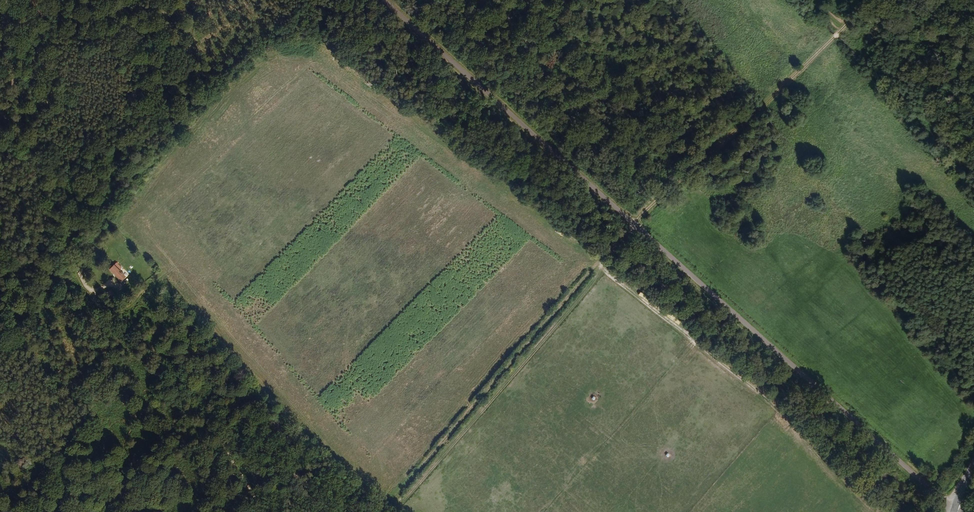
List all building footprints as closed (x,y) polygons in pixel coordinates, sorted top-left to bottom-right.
[(120,280),(126,275),(116,265),(111,271),(120,280)] [(117,297),(121,293),(116,287),(112,292),(117,297)]
